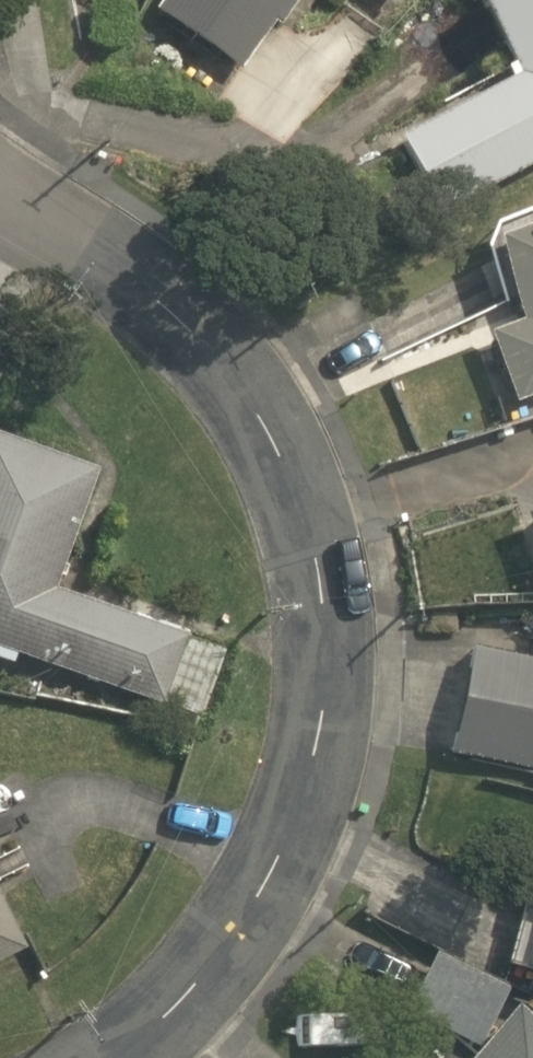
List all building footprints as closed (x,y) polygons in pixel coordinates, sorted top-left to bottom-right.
[(149,5),(241,78),(302,0),(153,0),(149,5)] [(517,77),(402,129),(437,207),(532,164),(532,0),(482,0),(517,77)] [(509,406),(532,398),(532,230),(489,247),(517,324),(483,336),(509,406)] [(152,702),(180,622),(61,581),(101,465),(0,430),(0,649),(152,702)] [(516,497),(532,548),(532,491),(516,497)] [(476,645),(453,752),(532,770),(532,658),(476,645)] [(29,952),(0,892),(0,966),(29,952)] [(443,952),(404,1006),(470,1053),(467,1057),(532,1057),(532,1016),(443,952)]
